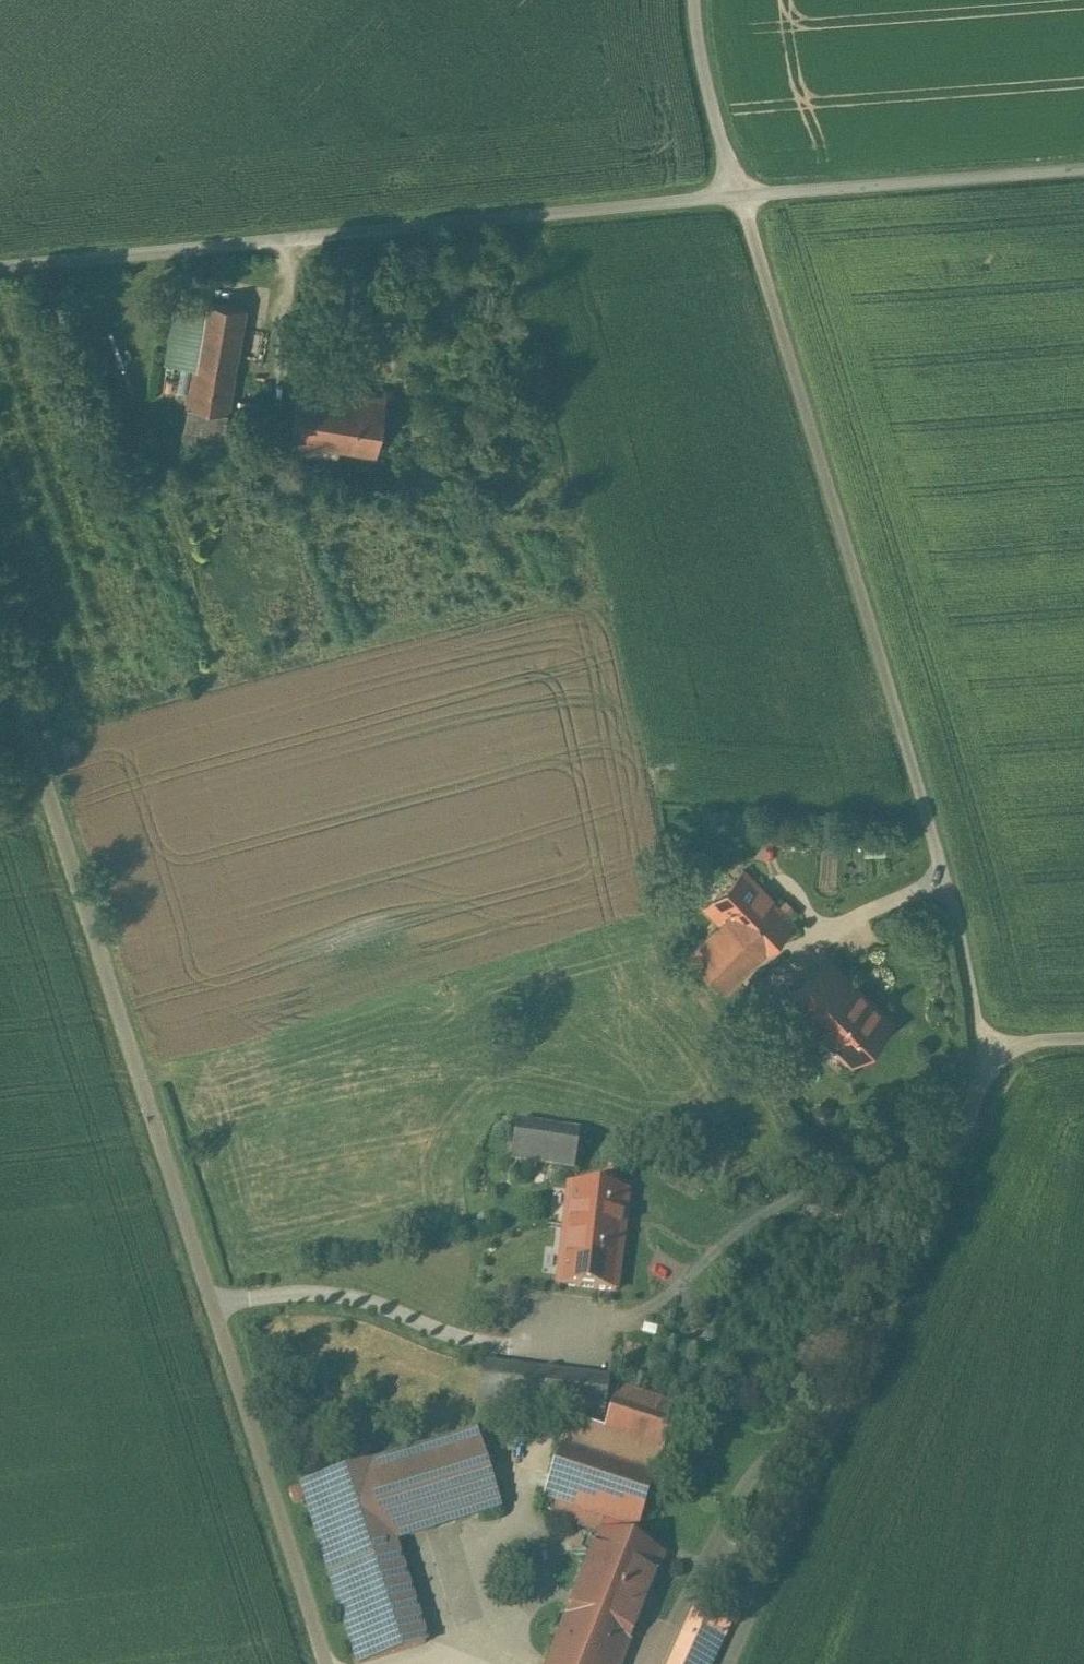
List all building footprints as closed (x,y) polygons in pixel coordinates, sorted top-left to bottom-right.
[(243,306),(175,295),(164,361),(193,367),(182,433),(221,440),(243,306)] [(384,395),(296,380),(288,438),(375,452),(384,395)] [(793,922),(742,871),(703,908),(718,924),(688,953),(723,989),(760,952),(761,953),(793,922)] [(786,996),(814,1024),(855,984),(827,956),(786,996)] [(891,1021),(855,984),(814,1024),(850,1061),(891,1021)] [(541,1108),(538,1127),(579,1133),(582,1114),(541,1108)] [(573,1171),(579,1133),(538,1127),(517,1124),(511,1161),(573,1171)] [(569,1188),(562,1240),(620,1247),(626,1195),(569,1188)] [(614,1292),(620,1247),(562,1240),(557,1284),(614,1292)] [(607,1380),(481,1366),(475,1415),(541,1423),(543,1408),(603,1416),(607,1380)] [(618,1384),(603,1427),(568,1417),(566,1423),(567,1424),(542,1498),(636,1529),(678,1405),(618,1384)] [(478,1445),(473,1433),(368,1467),(366,1465),(300,1485),(358,1663),(424,1643),(392,1542),(498,1508),(483,1460),(494,1456),(491,1442),(478,1445)] [(599,1533),(578,1584),(641,1608),(661,1558),(599,1533)] [(641,1608),(578,1584),(548,1656),(571,1663),(619,1663),(641,1608)] [(695,1607),(684,1631),(718,1646),(729,1622),(695,1607)] [(718,1646),(684,1631),(669,1663),(710,1663),(718,1646)]
